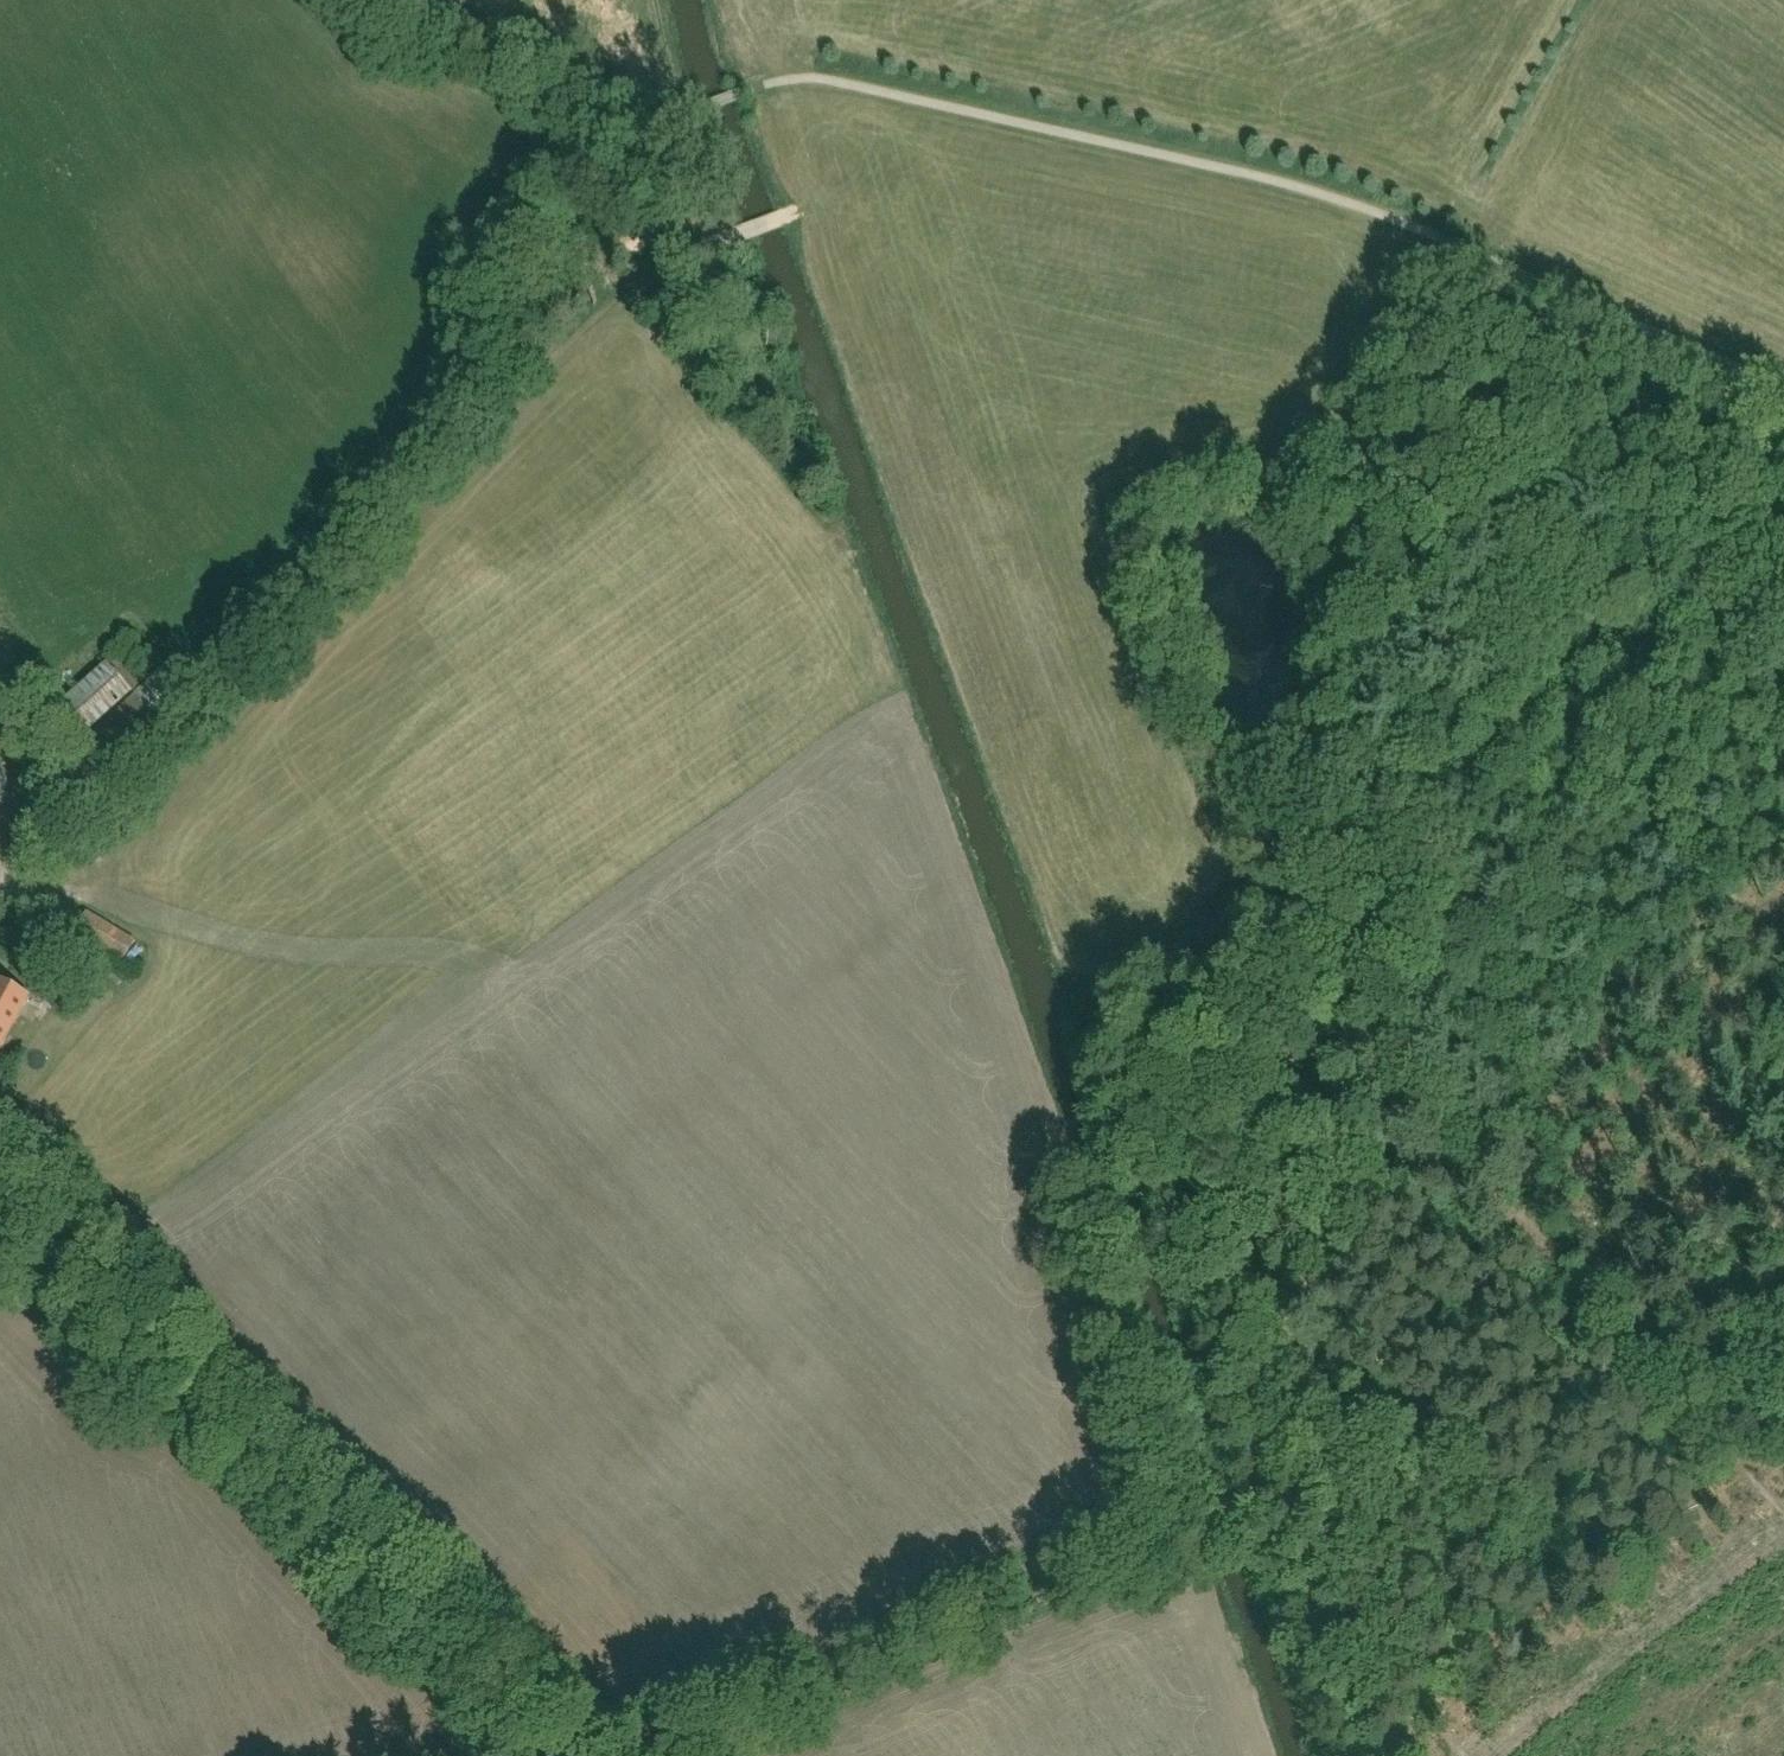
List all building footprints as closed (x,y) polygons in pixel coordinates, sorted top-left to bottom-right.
[(87,731),(131,693),(143,682),(137,674),(141,670),(135,663),(130,666),(119,652),(62,702),(87,731)] [(116,764),(160,726),(190,698),(165,670),(91,735),(116,764)] [(139,944),(90,912),(76,933),(125,964),(139,944)] [(30,996),(0,980),(0,1049),(30,996)]
